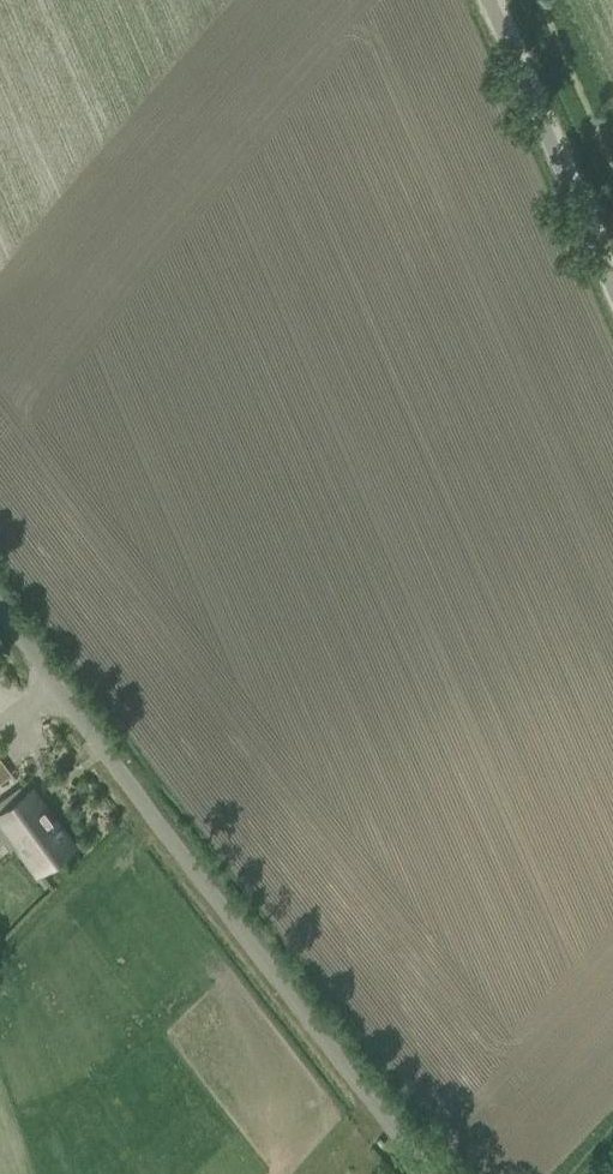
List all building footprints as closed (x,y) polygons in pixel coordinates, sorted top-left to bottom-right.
[(38,871),(71,847),(59,831),(61,829),(59,826),(57,828),(29,791),(0,813),(0,820),(38,871)]
